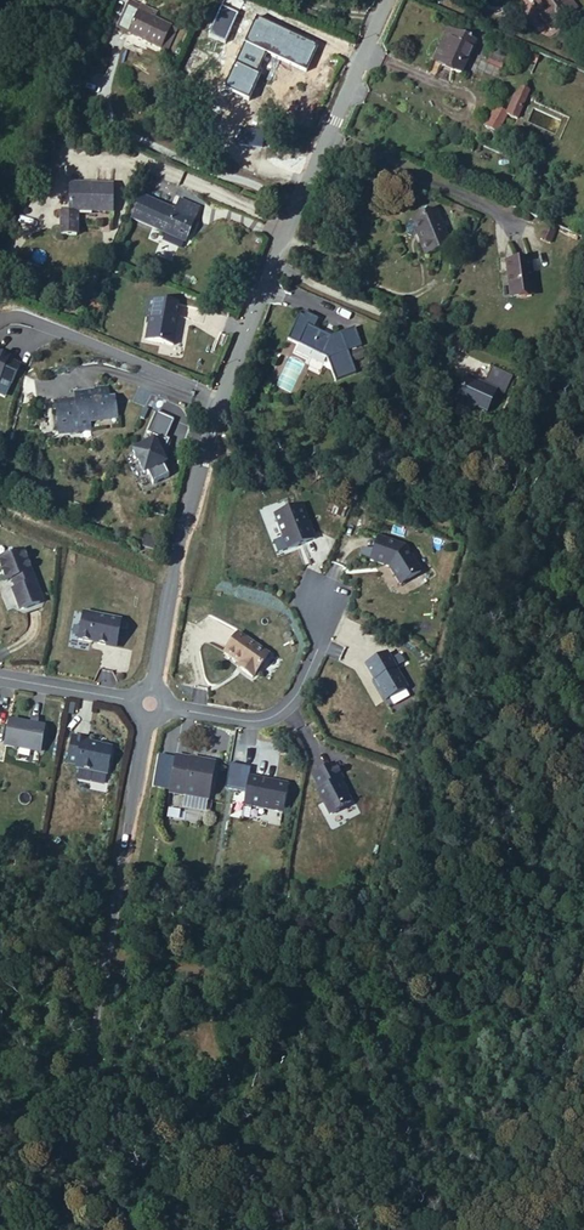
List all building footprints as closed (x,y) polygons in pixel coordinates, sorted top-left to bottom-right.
[(173,15),(142,0),(138,0),(127,23),(161,40),(173,15)] [(535,4),(547,21),(569,5),(565,0),(542,0),(535,4)] [(307,63),(317,44),(253,13),(232,56),(244,62),(255,39),(307,63)] [(449,24),(435,56),(456,65),(470,33),(449,24)] [(198,82),(210,54),(196,47),(183,75),(198,82)] [(510,114),(519,95),(507,89),(498,108),(510,114)] [(252,149),(260,133),(245,126),(237,142),(252,149)] [(108,207),(110,180),(66,178),(65,206),(108,207)] [(174,219),(185,222),(194,194),(173,187),(169,200),(135,189),(128,213),(172,227),(174,219)] [(440,238),(425,201),(402,209),(407,222),(404,224),(414,249),(440,238)] [(60,233),(78,234),(79,211),(61,211),(60,233)] [(548,223),(538,218),(531,234),(540,239),(548,223)] [(182,231),(185,222),(174,219),(172,227),(182,231)] [(516,254),(494,257),(500,291),(522,288),(516,254)] [(176,305),(148,298),(144,316),(148,317),(142,340),(170,346),(172,336),(170,332),(171,327),(175,325),(177,317),(174,316),(176,305)] [(341,368),(336,345),(330,326),(321,329),(303,320),(307,311),(294,305),(292,309),(285,305),(274,329),(314,349),(321,373),(341,368)] [(330,326),(336,345),(351,342),(345,322),(330,326)] [(1,379),(12,385),(20,366),(9,361),(10,358),(0,354),(0,381),(1,379)] [(285,378),(283,383),(292,387),(302,362),(290,357),(282,377),(285,378)] [(492,391),(501,373),(479,362),(471,379),(464,376),(462,380),(453,376),(443,399),(460,407),(461,403),(474,409),(484,387),(492,391)] [(105,407),(103,395),(102,383),(88,384),(89,391),(67,393),(68,400),(69,408),(59,410),(58,400),(45,402),(49,424),(63,423),(65,433),(84,431),(84,421),(115,419),(113,406),(105,407)] [(111,394),(103,395),(105,407),(113,406),(111,394)] [(69,408),(68,400),(58,400),(59,410),(69,408)] [(168,421),(150,412),(140,432),(144,435),(140,444),(124,450),(135,474),(138,472),(143,484),(159,477),(158,473),(154,465),(157,463),(154,457),(162,440),(159,439),(168,421)] [(51,434),(65,433),(63,423),(49,424),(51,434)] [(163,441),(162,440),(154,457),(157,463),(163,441)] [(290,549),(317,539),(305,505),(278,515),(290,549)] [(380,539),(372,562),(391,569),(402,587),(422,574),(407,549),(380,539)] [(0,554),(0,569),(3,577),(9,575),(13,584),(10,589),(15,602),(20,604),(35,599),(37,595),(20,547),(0,554)] [(116,618),(79,610),(73,637),(87,640),(87,638),(93,639),(92,641),(111,645),(116,618)] [(269,653),(238,631),(224,651),(239,662),(237,665),(252,676),(269,653)] [(387,655),(365,667),(384,701),(406,689),(387,655)] [(30,713),(9,709),(5,733),(31,738),(32,730),(40,732),(44,715),(37,714),(30,713)] [(89,728),(72,724),(66,752),(75,754),(75,757),(105,764),(111,737),(88,732),(89,728)] [(39,740),(40,732),(32,730),(31,738),(39,740)] [(173,753),(166,789),(205,797),(212,761),(173,753)] [(332,763),(308,775),(316,790),(313,791),(325,814),(328,815),(335,811),(336,808),(347,802),(342,791),(339,790),(338,786),(339,786),(336,781),(340,779),(332,763)] [(284,783),(246,775),(240,803),(279,811),(284,783)] [(30,833),(16,829),(13,837),(28,841),(30,833)]
